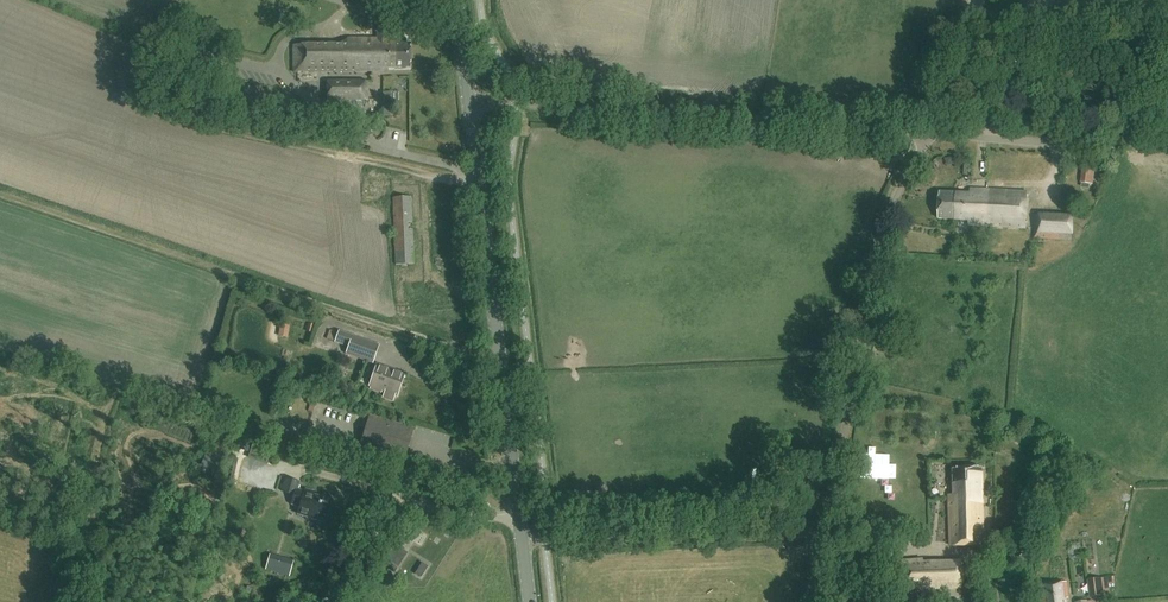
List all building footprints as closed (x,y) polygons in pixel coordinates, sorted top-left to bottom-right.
[(320,44),(308,45),(292,45),(292,73),(298,73),(298,72),(383,72),(383,68),(410,68),(410,43),(388,43),(388,22),(377,22),(377,38),(349,38),(340,45),(320,44)] [(366,101),(366,81),(327,80),(327,101),(366,101)] [(328,112),(325,122),(339,126),(342,115),(328,112)] [(327,134),(317,131),(315,139),(325,141),(327,134)] [(1093,184),(1097,161),(1083,159),(1080,182),(1082,183),(1082,186),(1088,187),(1088,184),(1093,184)] [(1025,228),(1027,193),(971,190),(971,193),(940,191),(939,218),(955,219),(969,220),(969,225),(1025,228)] [(396,265),(414,264),(411,197),(393,198),(396,265)] [(1078,230),(1078,216),(1039,213),(1039,214),(1035,214),(1034,239),(1052,240),(1052,239),(1058,239),(1059,240),(1072,241),(1073,234),(1076,235),(1076,229),(1078,230)] [(282,337),(292,337),(293,324),(283,324),(282,337)] [(339,330),(335,342),(348,347),(346,354),(373,364),(380,344),(339,330)] [(397,396),(405,374),(377,365),(370,386),(372,387),(371,389),(381,392),(381,390),(397,396)] [(404,460),(413,430),(369,417),(361,447),(404,460)] [(278,428),(275,439),(303,447),(306,437),(278,428)] [(357,444),(361,432),(356,431),(352,442),(357,444)] [(950,545),(984,544),(982,468),(952,468),(953,495),(949,495),(950,545)] [(299,482),(286,477),(282,490),(294,494),(290,505),(299,507),(297,515),(325,523),(327,516),(332,500),(313,494),(314,491),(306,489),(305,491),(297,489),(299,482)] [(1047,492),(1047,502),(1066,502),(1066,492),(1047,492)] [(408,553),(396,545),(383,564),(395,572),(408,553)] [(270,554),(265,569),(289,576),(294,561),(270,554)] [(962,587),(960,565),(960,560),(922,562),(922,559),(903,560),(904,588),(926,587),(926,588),(940,587),(940,586),(947,586),(947,588),(962,587)] [(422,577),(428,566),(423,563),(416,573),(422,577)] [(1065,598),(1069,598),(1067,582),(1046,584),(1047,597),(1042,598),(1042,601),(1066,601),(1065,598)]
